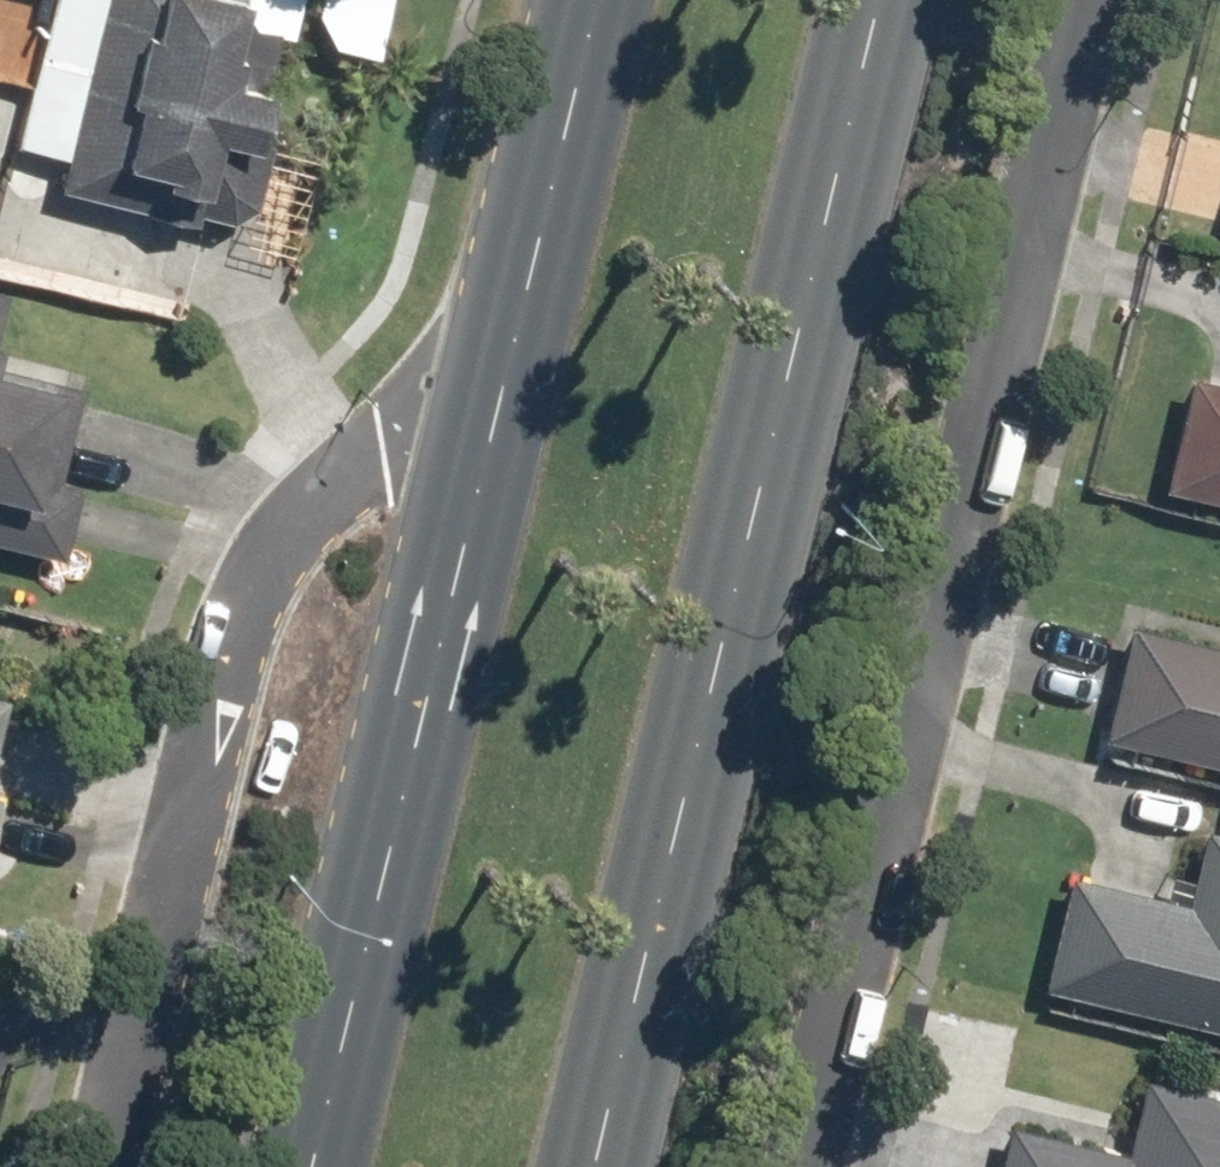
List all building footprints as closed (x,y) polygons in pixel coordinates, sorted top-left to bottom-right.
[(41,192),(229,239),(289,0),(46,0),(9,148),(49,158),(41,192)] [(294,45),(357,60),(372,0),(305,0),(294,45)] [(49,559),(88,397),(0,376),(0,548),(49,559)] [(1147,490),(1219,508),(1219,387),(1175,376),(1147,490)] [(1086,741),(1219,773),(1219,651),(1114,626),(1086,741)] [(13,698),(0,695),(0,751),(13,698)] [(1026,988),(1219,1036),(1219,835),(1191,828),(1173,901),(1055,872),(1026,988)] [(982,1166),(1219,1166),(1219,1101),(1130,1080),(1112,1155),(992,1127),(982,1166)]
